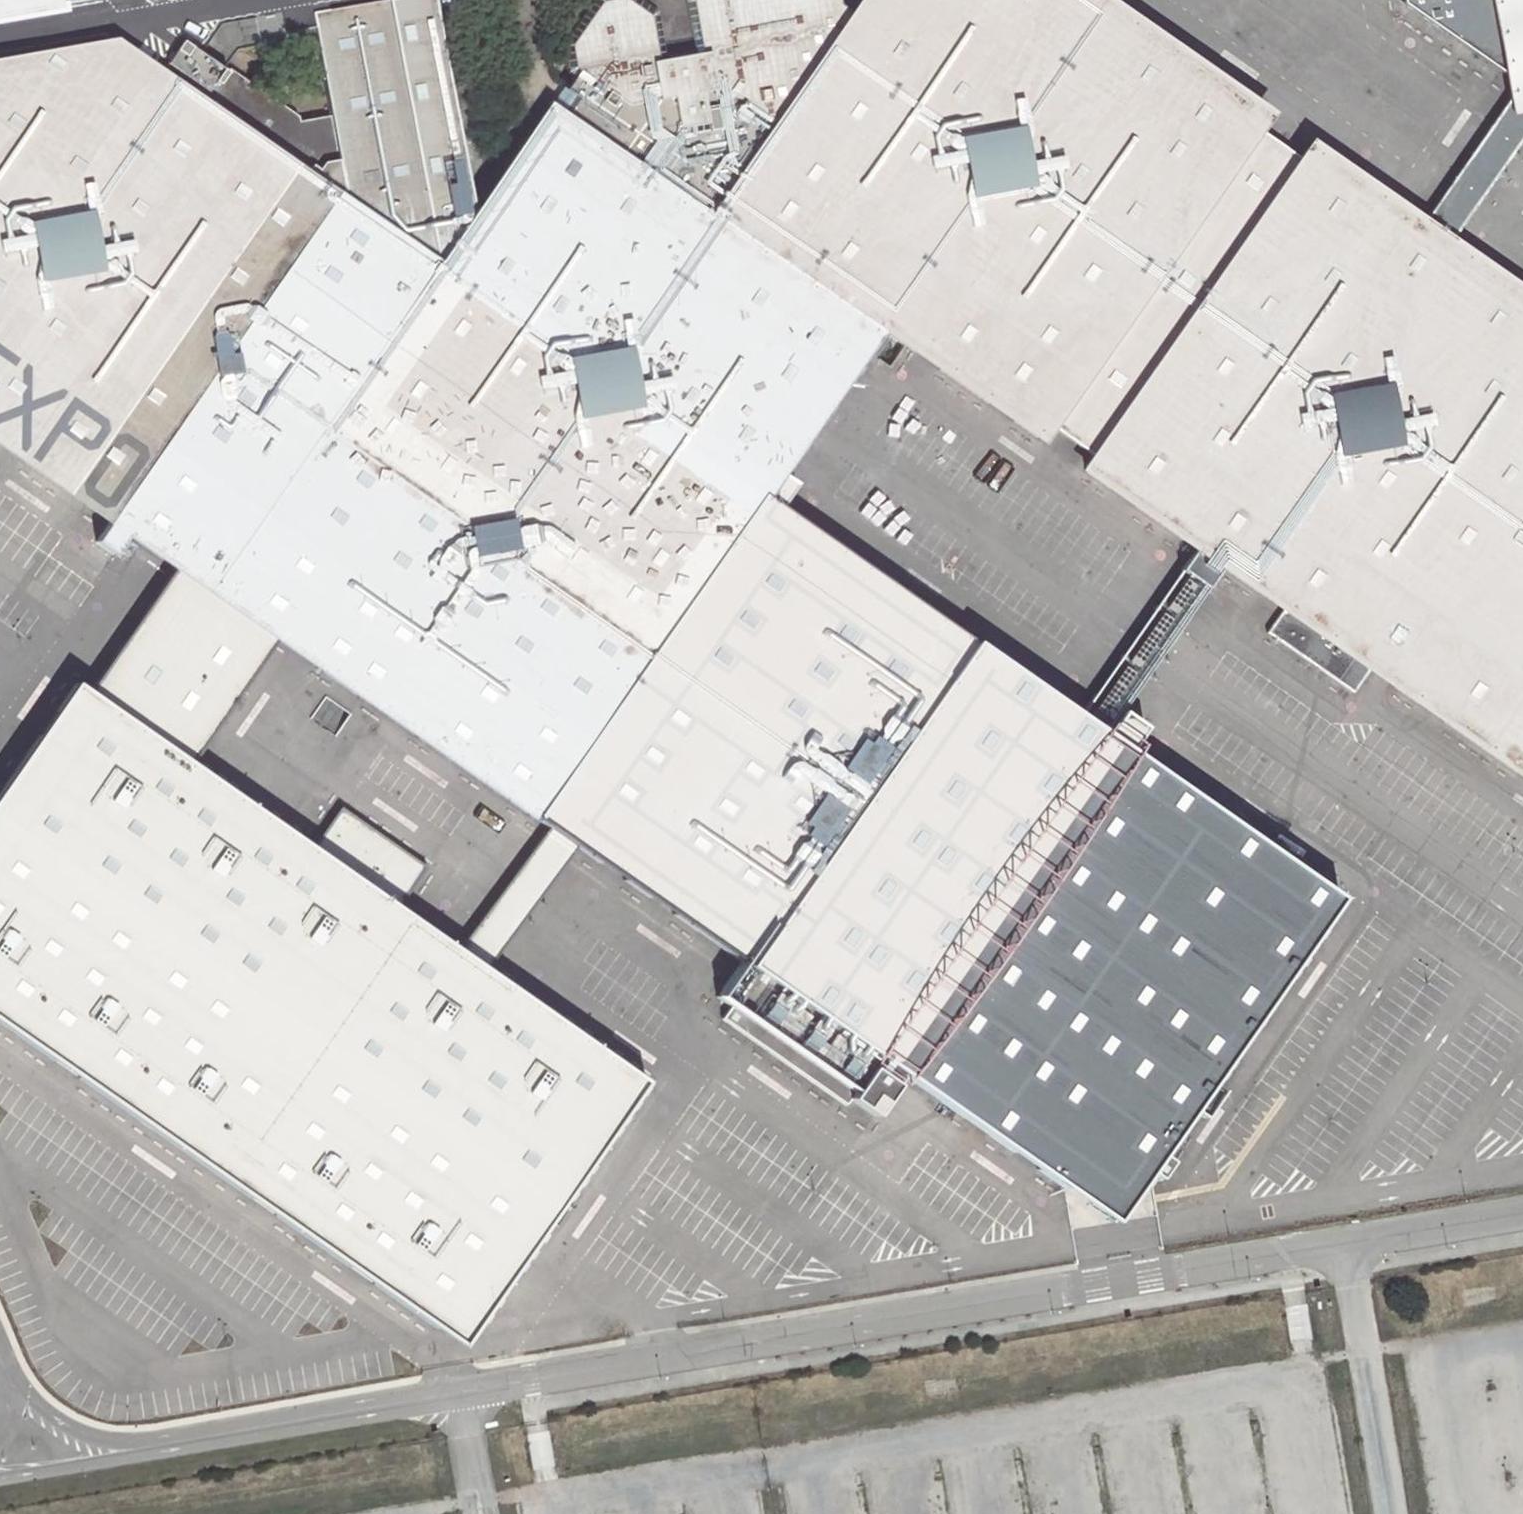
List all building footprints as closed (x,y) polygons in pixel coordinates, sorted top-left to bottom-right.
[(70,48),(64,14),(61,0),(0,0),(0,61),(70,48)] [(70,48),(127,43),(159,69),(181,39),(231,67),(243,48),(318,36),(314,13),(407,0),(61,0),(64,14),(70,48)] [(116,524),(188,574),(282,637),(540,817),(765,498),(883,330),(710,212),(568,115),(551,103),(477,209),(436,0),(407,0),(314,13),(318,36),(331,117),(346,184),(116,524)] [(568,115),(710,212),(852,13),(844,7),(842,0),(688,0),(696,56),(669,61),(663,14),(643,0),(595,0),(564,44),(567,73),(575,79),(567,90),(579,99),(568,115)] [(1092,453),(1302,160),(1260,130),(1271,114),(1106,0),(861,0),(852,13),(710,212),(883,330),(1042,443),(1054,428),(1092,453)] [(1403,4),(1507,74),(1509,97),(1511,109),(1522,107),(1522,0),(1402,0),(1403,4)] [(116,524),(346,184),(331,117),(309,120),(231,67),(181,39),(159,69),(127,43),(70,48),(0,61),(0,444),(116,524)] [(1451,240),(1505,164),(1522,138),(1522,107),(1511,109),(1509,97),(1476,144),(1423,220),(1451,240)] [(1092,453),(1083,469),(1285,609),(1270,633),(1356,692),(1372,671),(1522,776),(1522,290),(1451,240),(1423,220),(1313,144),(1302,160),(1092,453)] [(765,498),(540,817),(550,825),(582,845),(740,961),(718,995),(871,1100),(897,1064),(1120,1223),(1234,1062),(1345,903),(765,498)] [(282,637),(188,574),(99,704),(190,764),(282,637)] [(651,1091),(490,974),(459,953),(190,764),(99,704),(80,690),(0,803),(0,1031),(463,1349),(651,1091)] [(582,845),(550,825),(459,953),(490,974),(582,845)]
